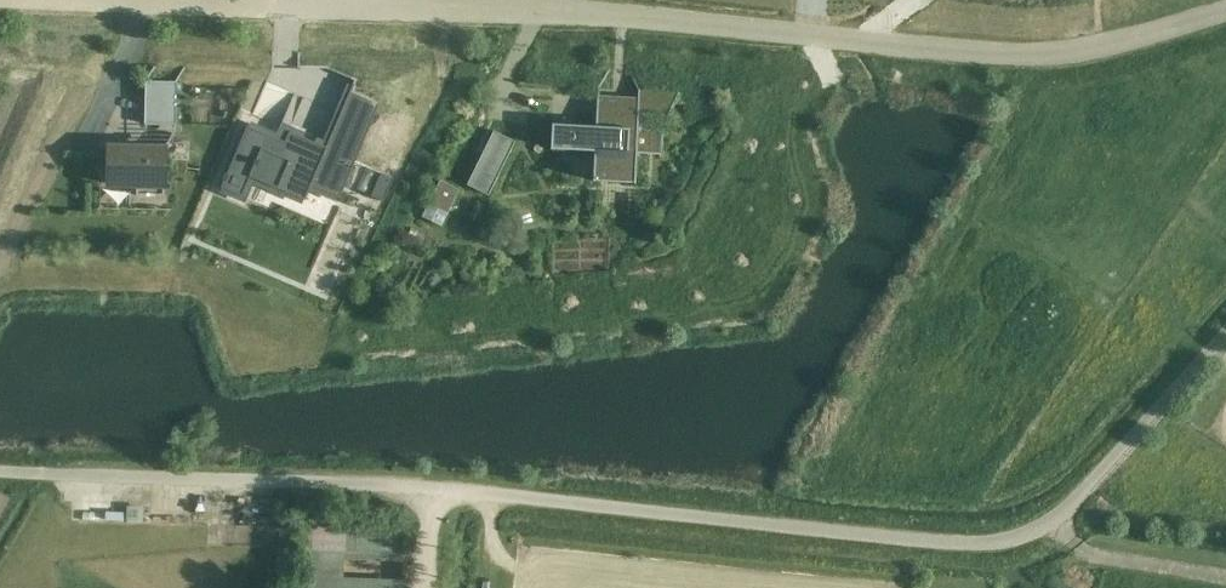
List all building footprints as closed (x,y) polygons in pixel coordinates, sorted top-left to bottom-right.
[(571,125),(570,150),(594,151),(592,181),(635,183),(636,153),(644,154),(662,155),(663,130),(645,129),(646,116),(668,117),(681,93),(640,91),(631,70),(629,71),(638,91),(638,98),(637,112),(599,109),(599,96),(600,88),(610,70),(609,69),(598,87),(596,126),(571,125)] [(176,81),(145,81),(145,126),(176,126),(176,81)] [(251,120),(220,192),(241,202),(250,179),(333,213),(386,101),(352,86),(322,148),(251,120)] [(494,131),(467,185),(488,195),(515,141),(494,131)] [(108,147),(107,183),(136,184),(136,195),(164,195),(164,184),(165,147),(108,147)] [(440,180),(429,203),(448,212),(459,189),(440,180)] [(312,524),(309,576),(327,577),(328,553),(403,556),(402,526),(312,524)]
